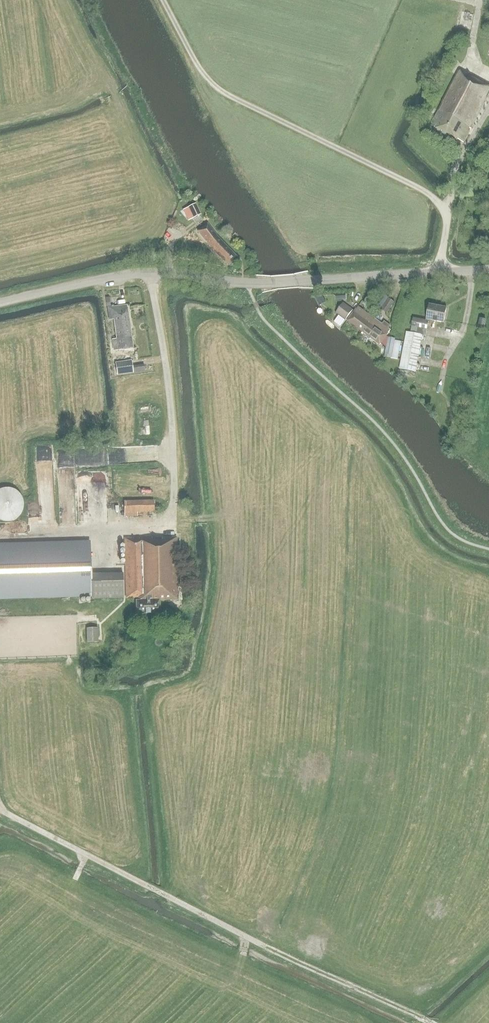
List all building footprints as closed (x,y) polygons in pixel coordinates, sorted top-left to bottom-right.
[(488,84),(468,74),(468,75),(458,70),(442,102),(443,103),(431,126),(435,128),(435,129),(457,141),(457,140),(463,143),(488,94),(488,83),(488,84)] [(201,215),(196,204),(188,207),(193,218),(201,215)] [(228,265),(236,257),(217,237),(207,224),(197,231),(209,245),(228,265)] [(381,307),(388,298),(382,294),(376,303),(381,307)] [(394,302),(388,298),(381,307),(380,309),(387,313),(394,302)] [(345,320),(353,310),(343,302),(335,313),(345,320)] [(112,307),(108,308),(109,316),(109,320),(114,320),(115,333),(116,339),(117,343),(113,344),(114,351),(133,348),(127,305),(112,307)] [(429,320),(444,323),(447,308),(429,305),(426,321),(413,319),(410,333),(406,332),(399,369),(416,372),(422,336),(426,336),(429,320)] [(347,321),(355,327),(363,333),(373,319),(357,307),(347,321)] [(381,325),(373,319),(363,333),(379,345),(381,343),(386,347),(388,338),(387,335),(389,331),(387,329),(389,327),(383,322),(381,325)] [(388,338),(386,347),(384,357),(398,360),(402,340),(388,338)] [(122,368),(116,369),(117,375),(133,373),(131,361),(121,362),(122,368)] [(23,503),(23,500),(22,498),(21,496),(19,494),(17,492),(15,490),(13,489),(11,488),(8,488),(6,488),(3,489),(1,489),(0,490),(0,520),(2,521),(4,521),(7,521),(9,521),(12,521),(14,520),(16,518),(18,517),(20,515),(21,513),(23,510),(23,508),(24,505),(23,503)] [(138,513),(154,512),(154,500),(124,501),(124,517),(138,516),(138,513)] [(159,600),(178,600),(176,539),(167,539),(167,537),(125,538),(126,598),(139,597),(139,600),(136,600),(136,613),(159,613),(159,600)] [(90,573),(90,544),(0,547),(0,597),(91,594),(90,573)] [(123,598),(123,573),(98,573),(98,582),(92,582),(93,599),(123,598)] [(98,642),(97,628),(86,628),(86,642),(98,642)]
